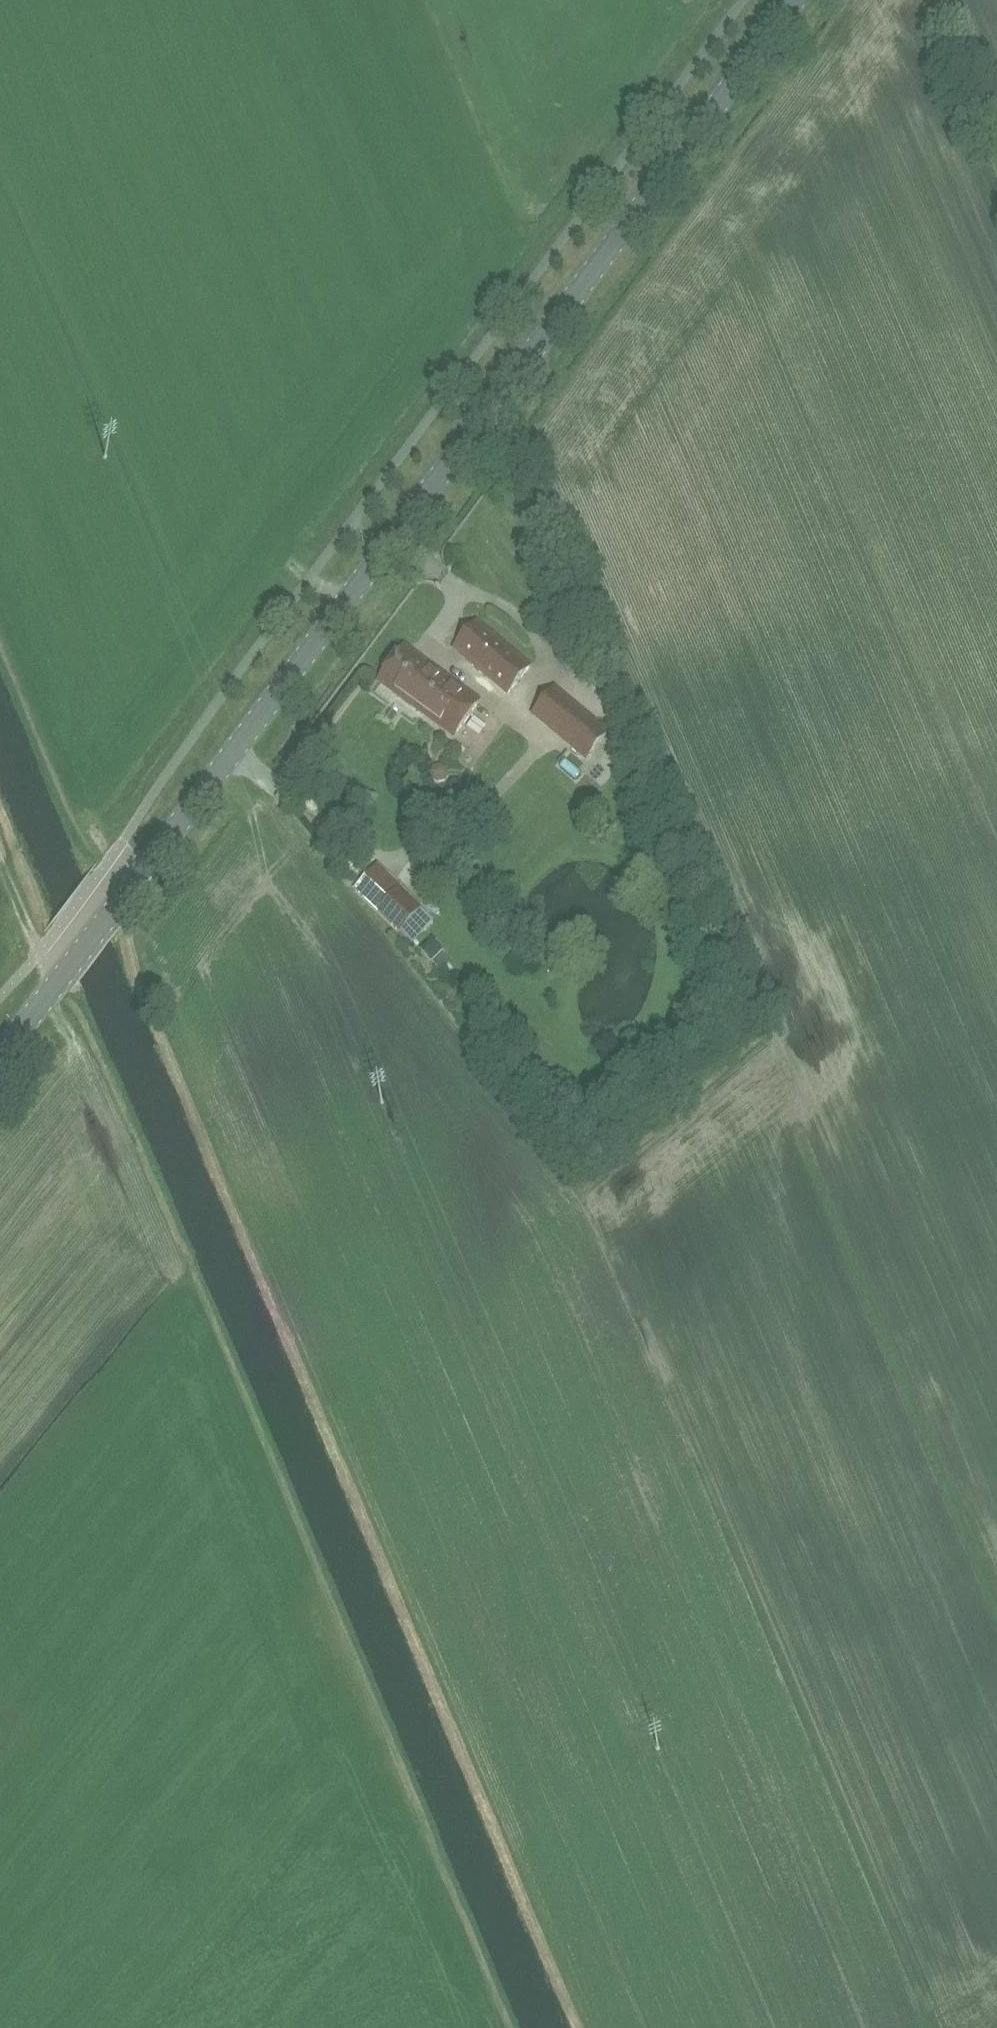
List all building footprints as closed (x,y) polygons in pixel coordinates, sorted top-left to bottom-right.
[(529,667),(478,624),(457,648),(508,692),(529,667)] [(479,703),(405,648),(381,681),(455,735),(479,703)] [(531,715),(564,743),(585,762),(610,733),(555,687),(531,715)] [(354,892),(378,913),(402,886),(378,865),(354,892)]
